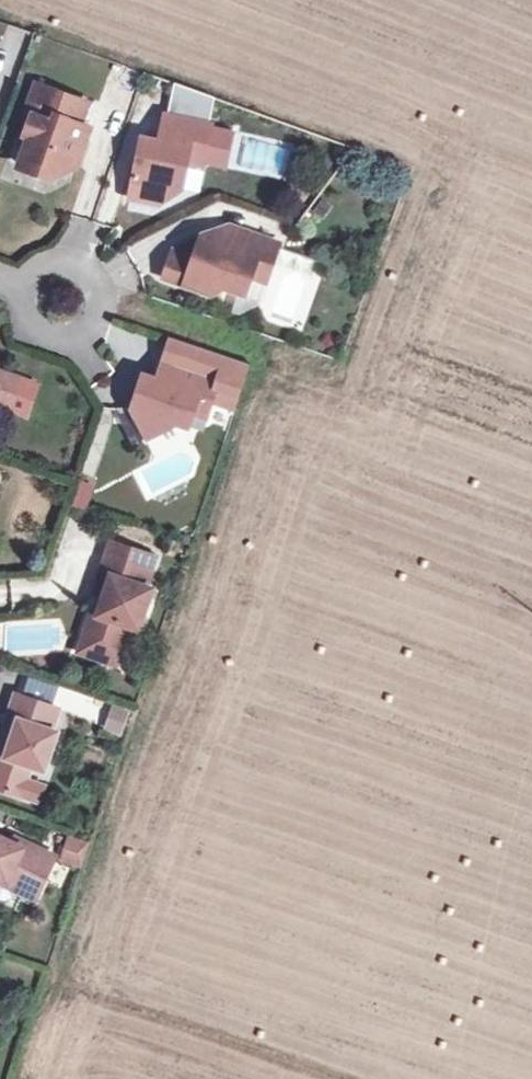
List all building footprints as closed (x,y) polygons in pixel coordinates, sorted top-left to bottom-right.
[(55,182),(69,177),(80,149),(89,145),(94,133),(84,129),(91,109),(37,90),(27,118),(35,120),(27,140),(33,143),(22,169),(55,182)] [(197,169),(207,172),(217,132),(172,121),(165,148),(149,144),(145,163),(151,164),(147,180),(141,179),(135,203),(164,209),(166,199),(176,202),(186,195),(191,172),(197,169)] [(78,173),(89,145),(80,149),(69,177),(78,173)] [(151,164),(145,163),(141,179),(147,180),(151,164)] [(235,229),(208,239),(240,251),(246,233),(235,229)] [(179,253),(169,282),(214,298),(228,291),(248,299),(255,281),(261,265),(275,270),(284,247),(246,233),(240,251),(208,239),(200,261),(179,253)] [(275,270),(261,265),(255,281),(269,287),(275,270)] [(171,344),(158,382),(175,389),(182,369),(189,350),(171,344)] [(131,408),(139,425),(153,418),(159,436),(172,429),(174,424),(189,428),(195,415),(204,418),(210,405),(214,393),(238,403),(249,370),(189,350),(182,369),(175,389),(158,382),(144,377),(131,408)] [(12,405),(18,385),(0,379),(0,402),(12,405)] [(214,393),(210,405),(234,415),(238,403),(214,393)] [(12,405),(0,402),(0,415),(7,418),(12,405)] [(153,418),(139,425),(147,442),(159,436),(153,418)] [(77,479),(71,505),(88,509),(95,484),(77,479)] [(82,650),(113,662),(117,663),(126,636),(133,638),(147,599),(137,595),(147,564),(107,549),(95,584),(105,587),(93,621),(87,619),(77,648),(82,650)] [(108,671),(113,662),(82,650),(78,659),(108,671)] [(0,754),(0,793),(22,801),(36,767),(47,771),(60,734),(54,731),(60,712),(15,697),(8,716),(19,719),(12,739),(6,756),(0,754)] [(122,737),(131,709),(112,703),(103,730),(122,737)] [(0,750),(0,754),(6,756),(12,739),(5,737),(0,750)] [(80,867),(88,842),(67,834),(58,860),(80,867)] [(19,837),(14,845),(11,851),(22,857),(29,842),(19,837)] [(29,842),(22,857),(11,851),(14,845),(0,838),(0,882),(4,884),(6,879),(39,893),(58,858),(29,842)] [(6,879),(4,884),(2,888),(32,905),(39,893),(6,879)]
